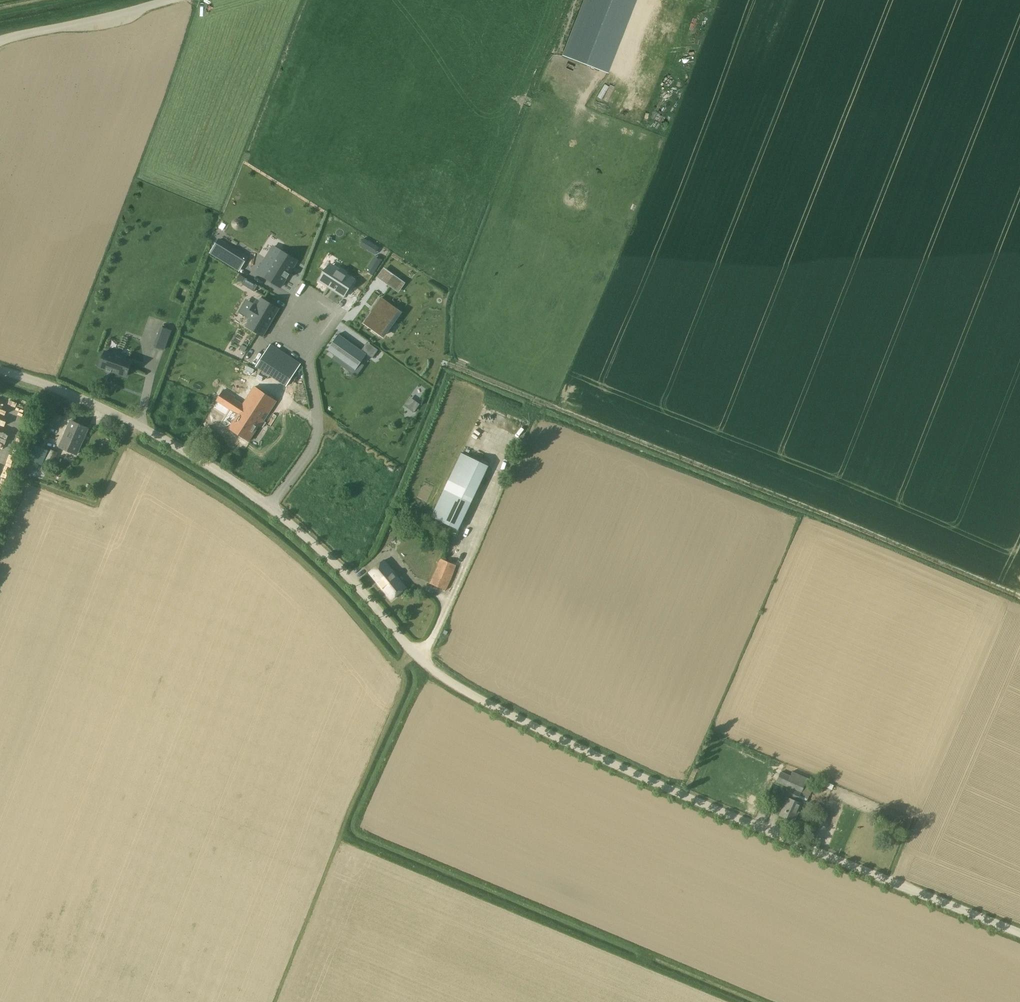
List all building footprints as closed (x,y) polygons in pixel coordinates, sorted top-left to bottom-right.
[(563,54),(610,72),(638,0),(585,0),(563,54)] [(364,238),(360,245),(366,249),(371,242),(364,238)] [(226,258),(224,261),(223,263),(238,273),(247,259),(231,249),(226,258)] [(263,264),(257,273),(280,287),(290,272),(297,261),(280,250),(272,264),(269,268),(263,264)] [(365,271),(372,275),(377,268),(370,263),(365,271)] [(331,264),(320,281),(343,296),(354,279),(331,264)] [(388,284),(399,291),(405,282),(395,275),(388,284)] [(254,292),(258,286),(246,278),(243,284),(254,292)] [(247,316),(250,318),(245,327),(263,337),(280,308),(262,298),(257,306),(254,304),(247,316)] [(375,308),(373,311),(372,313),(365,323),(383,336),(400,312),(380,298),(374,307),(375,308)] [(164,327),(156,348),(164,351),(172,330),(164,327)] [(339,334),(327,350),(355,370),(367,354),(339,334)] [(367,342),(362,349),(372,357),(377,349),(367,342)] [(256,366),(287,386),(301,364),(271,344),(256,366)] [(105,351),(100,366),(127,376),(132,361),(105,351)] [(261,391),(263,389),(259,387),(258,389),(255,387),(243,405),(233,399),(235,397),(224,390),(217,401),(238,415),(229,429),(248,441),(257,427),(259,428),(276,401),(261,391)] [(415,401),(409,409),(414,413),(420,404),(415,401)] [(77,454),(88,428),(71,421),(60,447),(77,454)] [(41,456),(45,447),(37,443),(30,460),(42,465),(44,461),(46,458),(41,456)] [(46,458),(44,461),(52,464),(57,452),(49,449),(46,458)] [(459,530),(489,466),(461,454),(431,518),(459,530)] [(446,590),(457,565),(440,559),(430,584),(446,590)] [(391,600),(406,588),(384,560),(369,572),(391,600)] [(813,780),(795,772),(793,771),(791,776),(781,771),(776,782),(791,789),(788,797),(780,815),(794,822),(802,804),(806,794),(810,796),(813,788),(810,787),(813,780)]
